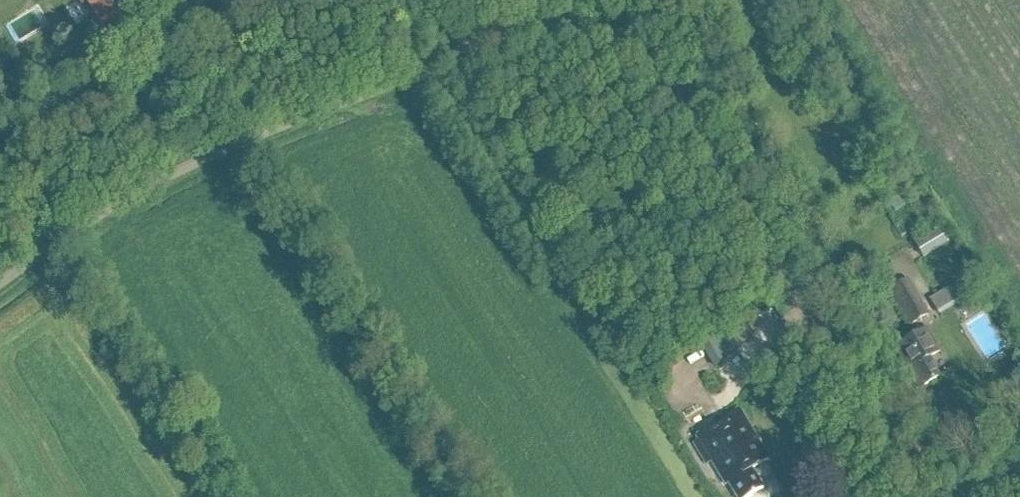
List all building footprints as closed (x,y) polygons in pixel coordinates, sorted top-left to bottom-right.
[(134,27),(120,5),(124,2),(123,0),(79,0),(100,33),(106,29),(114,41),(134,27)] [(908,251),(915,263),(940,248),(932,236),(908,251)] [(909,328),(927,317),(906,283),(888,294),(909,328)] [(957,285),(930,300),(940,316),(966,301),(957,285)] [(926,362),(939,354),(926,332),(893,351),(915,388),(920,385),(923,389),(937,381),(926,362)] [(769,462),(739,411),(706,430),(709,436),(698,442),(725,488),(728,485),(735,496),(754,496),(763,492),(752,472),(769,462)]
